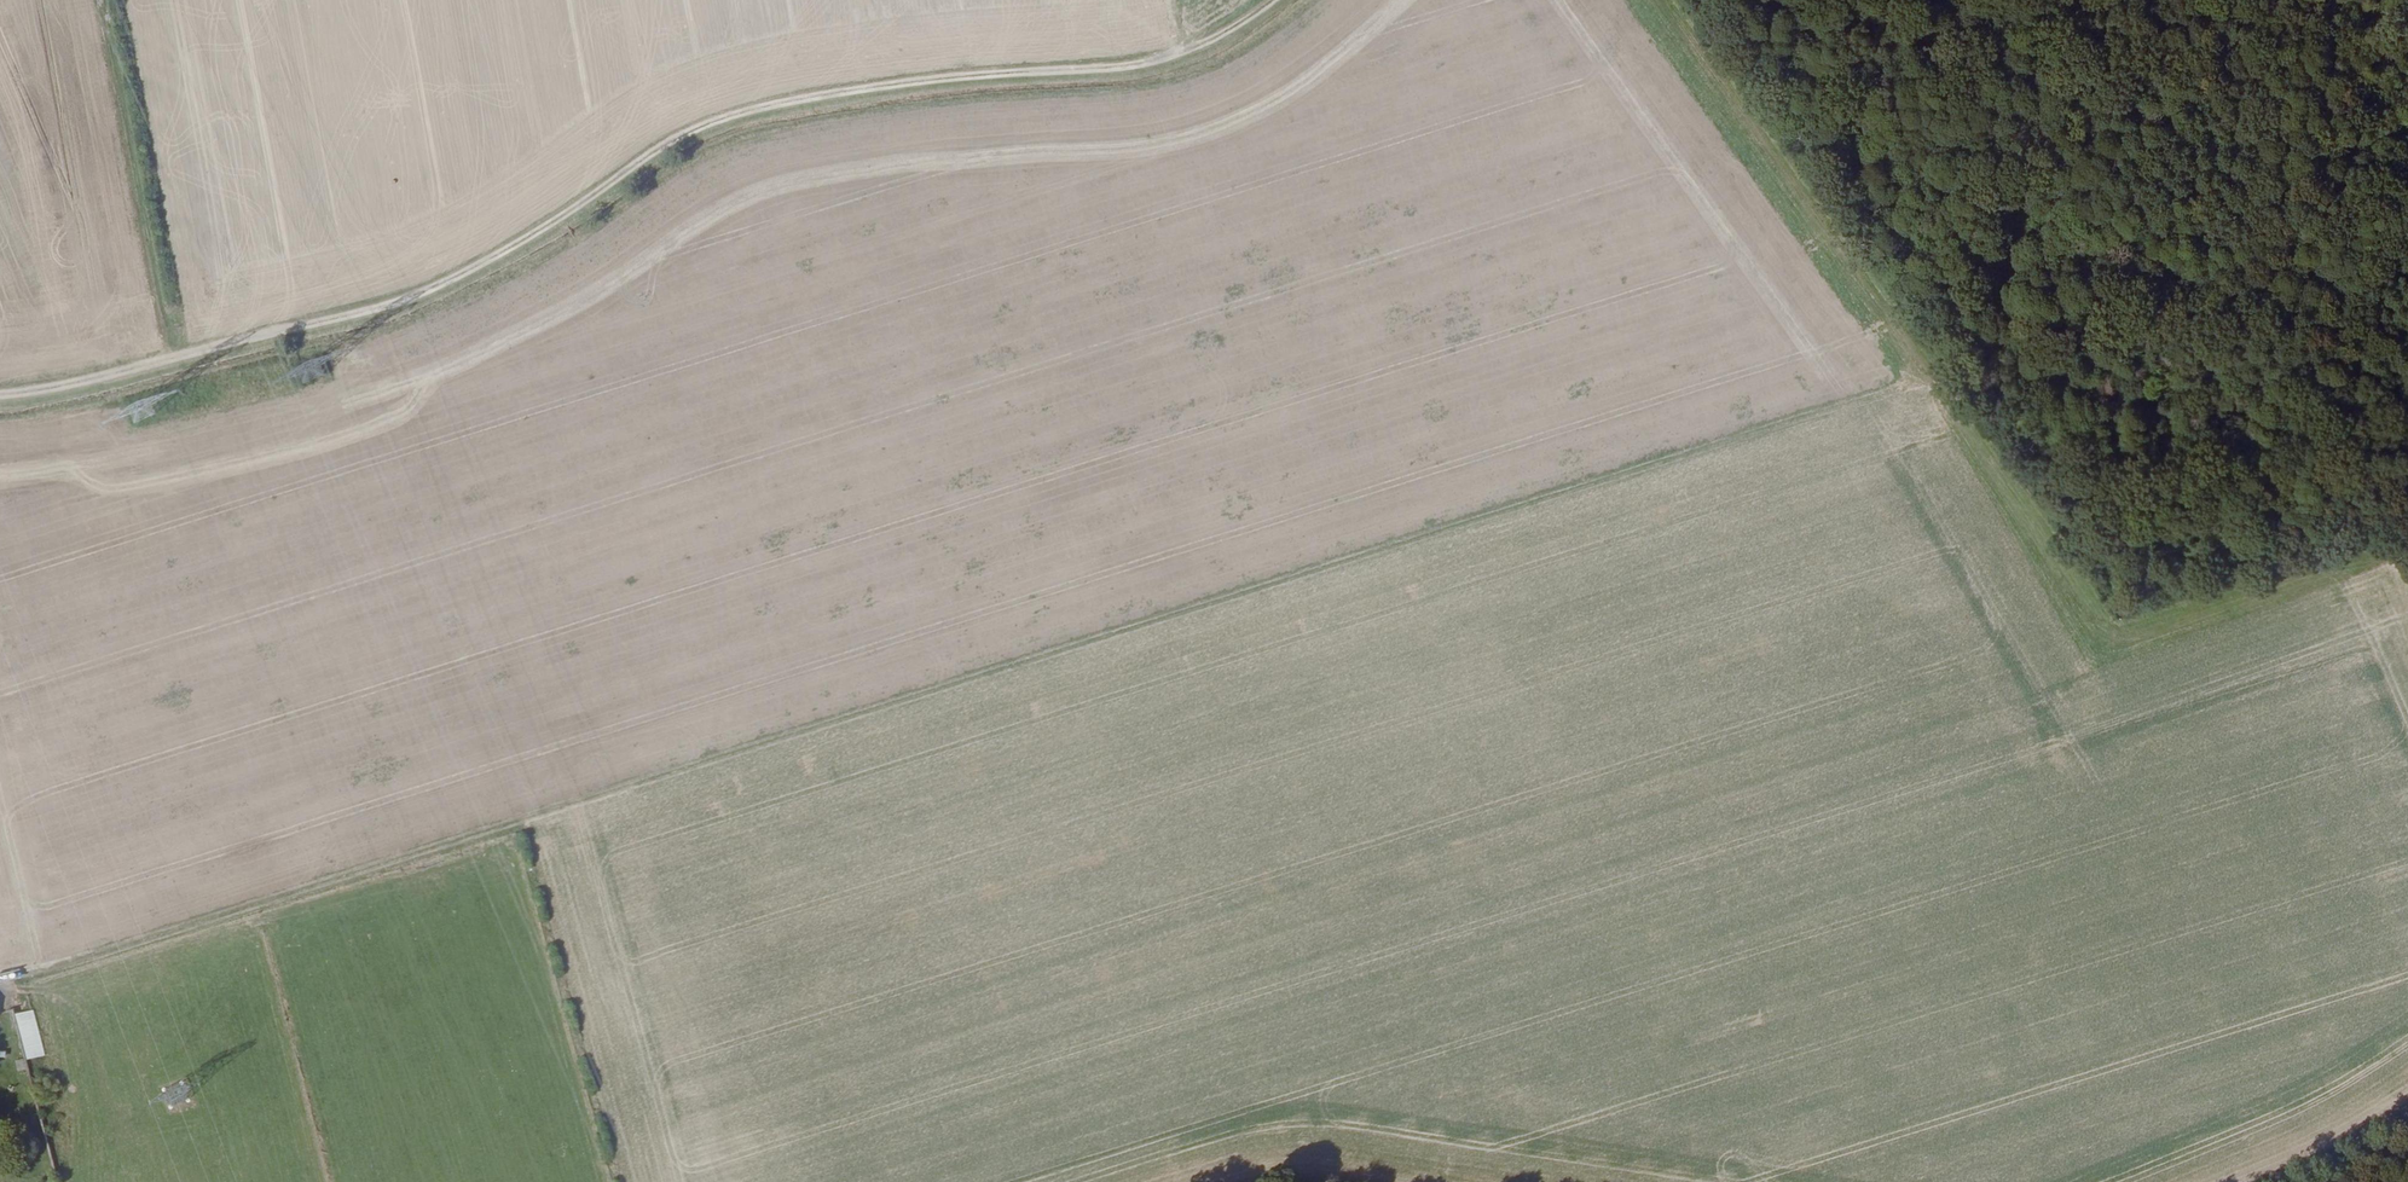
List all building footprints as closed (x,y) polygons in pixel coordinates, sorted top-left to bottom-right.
[(14,1029),(7,1007),(0,1009),(0,1034),(14,1029)] [(26,1059),(45,1055),(34,1009),(14,1013),(26,1059)]
